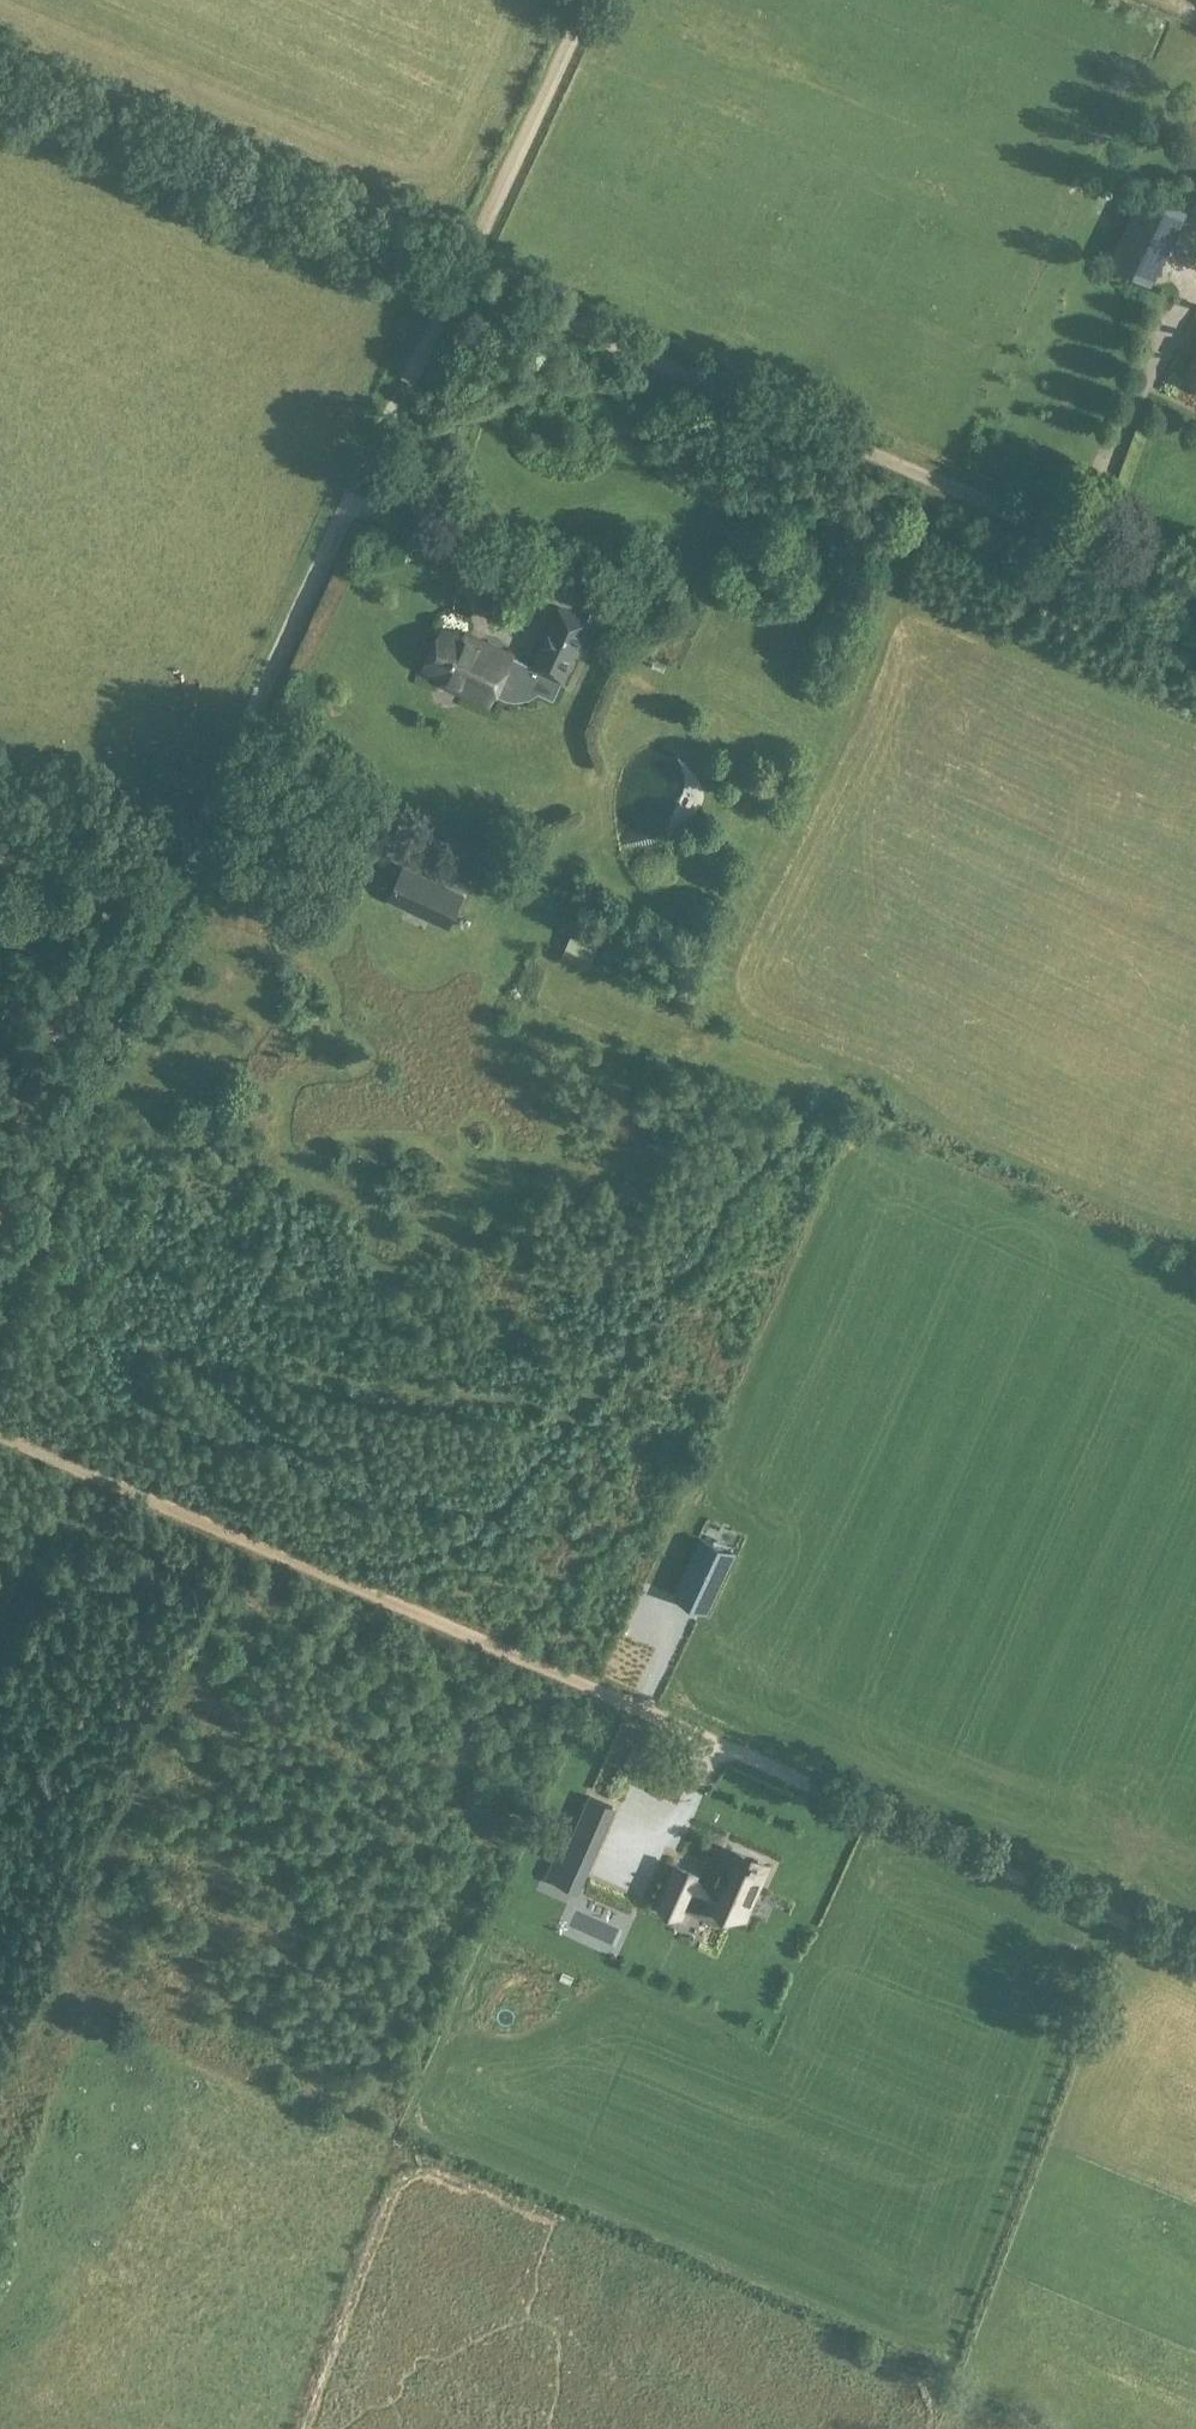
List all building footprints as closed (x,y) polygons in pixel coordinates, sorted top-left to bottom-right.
[(1150,282),(1176,229),(1134,208),(1108,262),(1150,282)] [(619,630),(629,609),(599,595),(589,617),(619,630)] [(464,677),(459,686),(496,703),(504,685),(509,687),(514,688),(522,688),(530,685),(534,682),(541,667),(562,677),(590,619),(560,605),(533,662),(481,638),(479,643),(444,626),(426,665),(448,675),(450,671),(464,677)] [(404,864),(387,899),(449,928),(465,894),(404,864)] [(677,1597),(707,1612),(732,1554),(705,1540),(677,1597)] [(563,1840),(547,1878),(576,1890),(592,1852),(563,1840)] [(675,1868),(659,1906),(681,1916),(687,1899),(707,1907),(710,1900),(745,1915),(765,1866),(728,1851),(714,1886),(696,1879),(696,1878),(675,1868)]
